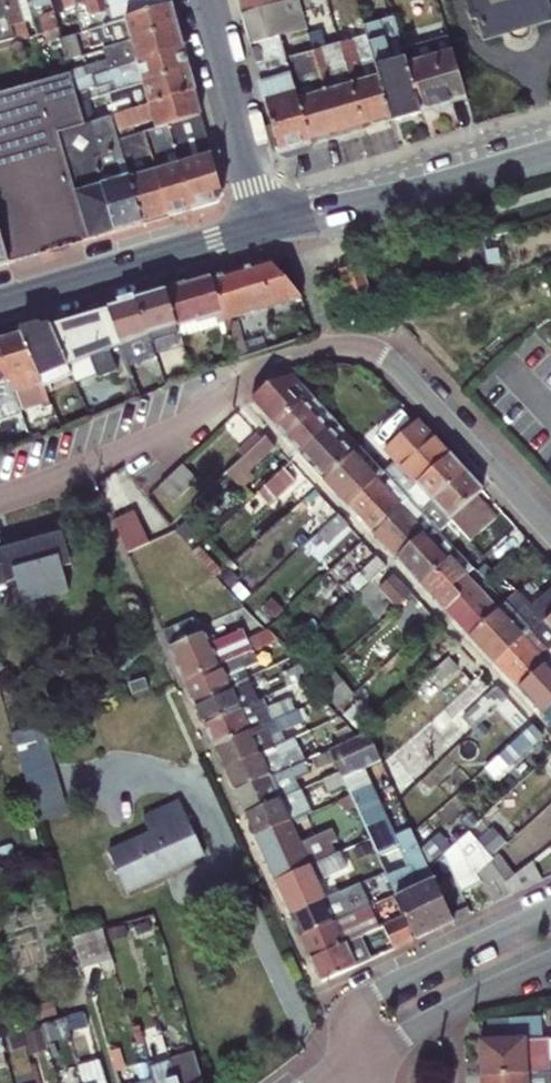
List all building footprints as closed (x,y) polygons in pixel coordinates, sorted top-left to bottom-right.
[(16,47),(16,40),(4,0),(0,0),(0,51),(16,47)] [(16,40),(30,37),(25,24),(33,20),(27,0),(4,0),(16,40)] [(33,20),(41,46),(58,39),(62,38),(54,12),(50,0),(27,0),(33,20)] [(54,12),(75,6),(74,0),(50,0),(54,12)] [(75,6),(86,3),(89,12),(84,13),(82,7),(76,9),(83,31),(88,30),(171,6),(170,0),(74,0),(75,6)] [(241,15),(289,1),(288,0),(237,0),(241,15)] [(241,15),(271,126),(277,148),(286,153),(312,145),(286,59),(279,37),(307,30),(298,0),(291,0),(289,1),(241,15)] [(471,24),(480,22),(485,41),(509,34),(509,36),(510,36),(513,40),(515,41),(516,41),(526,38),(528,35),(527,35),(528,31),(529,31),(529,28),(550,22),(550,21),(545,0),(464,0),(471,24)] [(171,6),(88,30),(93,51),(177,28),(171,6)] [(420,113),(402,51),(392,17),(363,26),(366,36),(391,121),(420,113)] [(177,28),(93,51),(93,54),(103,51),(106,60),(68,71),(68,73),(70,80),(183,49),(177,28)] [(62,38),(58,39),(64,59),(81,54),(76,33),(62,38)] [(366,36),(340,44),(364,129),(391,121),(366,36)] [(447,37),(402,51),(420,113),(421,113),(421,109),(429,107),(430,110),(436,113),(446,110),(449,104),(466,100),(447,37)] [(340,44),(314,51),(339,137),(364,129),(340,44)] [(183,49),(70,80),(74,94),(95,88),(97,96),(107,94),(188,70),(183,49)] [(314,51),(286,59),(312,145),(339,137),(314,51)] [(188,70),(107,94),(110,105),(106,106),(110,117),(194,92),(188,70)] [(0,93),(0,234),(9,264),(88,241),(57,133),(58,132),(83,125),(74,94),(70,80),(68,73),(0,93)] [(110,117),(83,125),(58,132),(57,133),(88,241),(143,224),(169,217),(145,133),(119,140),(117,140),(115,133),(152,123),(154,130),(167,126),(200,116),(194,92),(110,117)] [(200,116),(167,126),(178,164),(198,159),(211,155),(200,116)] [(154,130),(145,133),(169,217),(191,210),(178,164),(167,126),(154,130)] [(277,148),(271,126),(265,128),(272,153),(280,157),(286,160),(313,152),(312,145),(286,153),(277,148)] [(198,159),(178,164),(191,210),(217,203),(218,203),(223,194),(222,194),(211,155),(198,159)] [(9,264),(0,234),(0,266),(9,264)] [(268,262),(211,279),(225,324),(236,359),(249,355),(238,320),(301,298),(301,297),(271,263),(268,262)] [(211,279),(166,292),(178,332),(180,339),(225,324),(211,279)] [(166,292),(136,301),(150,341),(178,332),(166,292)] [(136,301),(108,310),(128,367),(156,357),(150,341),(136,301)] [(108,310),(50,326),(72,376),(74,382),(94,374),(98,383),(113,376),(118,386),(133,380),(128,367),(108,310)] [(50,326),(21,335),(43,389),(72,376),(50,326)] [(0,341),(0,356),(18,414),(49,403),(43,389),(21,335),(0,341)] [(18,414),(0,356),(0,420),(18,414)] [(259,399),(284,426),(318,394),(297,372),(273,385),(259,399)] [(284,426),(309,453),(343,421),(318,394),(284,426)] [(348,441),(356,435),(343,421),(309,453),(333,479),(360,455),(348,441)] [(406,464),(393,475),(414,497),(430,514),(473,473),(425,422),(394,451),(406,464)] [(271,438),(266,433),(227,469),(232,474),(251,457),(271,438)] [(271,438),(251,457),(261,468),(285,446),(274,435),(271,438)] [(360,455),(333,479),(357,505),(391,474),(368,448),(360,455)] [(192,464),(169,486),(183,500),(206,479),(192,464)] [(303,481),(292,469),(273,486),(284,498),(303,481)] [(440,525),(447,533),(460,522),(477,540),(500,519),(480,499),(489,490),(473,473),(430,514),(440,525)] [(357,505),(380,530),(414,497),(393,475),(391,474),(357,505)] [(380,530),(405,557),(440,525),(430,514),(414,497),(380,530)] [(325,534),(347,514),(338,504),(316,524),(325,534)] [(120,517),(135,549),(157,539),(142,507),(120,517)] [(440,525),(405,557),(428,581),(463,550),(447,533),(440,525)] [(70,536),(5,551),(9,565),(0,567),(0,587),(15,583),(13,577),(20,575),(22,582),(27,606),(75,594),(69,570),(67,564),(77,562),(70,536)] [(428,581),(454,610),(468,596),(462,588),(474,577),(481,570),(463,550),(428,581)] [(77,562),(67,564),(69,570),(78,568),(77,562)] [(403,603),(418,590),(398,569),(384,582),(403,603)] [(468,596),(454,610),(477,635),(505,610),(474,577),(462,588),(468,596)] [(541,606),(529,595),(516,608),(538,630),(550,644),(550,597),(541,606)] [(477,635),(502,661),(538,630),(516,608),(512,603),(505,610),(477,635)] [(176,640),(192,674),(225,658),(257,643),(272,636),(278,633),(265,620),(218,642),(210,625),(176,640)] [(502,661),(527,688),(550,666),(550,644),(538,630),(502,661)] [(283,658),(272,636),(257,643),(268,665),(283,658)] [(457,654),(440,669),(449,679),(465,663),(457,654)] [(192,674),(202,696),(236,680),(225,658),(192,674)] [(550,713),(550,712),(550,666),(527,688),(550,713)] [(212,718),(265,694),(254,672),(236,680),(202,696),(212,718)] [(473,718),(483,728),(517,696),(507,686),(473,718)] [(222,739),(256,724),(250,711),(269,703),(265,694),(212,718),(222,739)] [(233,763),(276,743),(280,741),(275,729),(312,712),(307,700),(256,724),(222,739),(233,763)] [(550,733),(541,722),(508,752),(518,763),(550,733)] [(374,723),(334,741),(345,765),(355,786),(412,909),(423,933),(463,914),(442,870),(428,877),(419,858),(409,862),(390,820),(388,821),(361,765),(388,753),(374,723)] [(49,729),(41,731),(53,770),(65,807),(73,805),(49,729)] [(41,730),(21,737),(33,776),(53,770),(41,731),(41,730)] [(233,763),(242,784),(276,768),(316,749),(313,743),(302,748),(301,744),(281,754),(276,743),(233,763)] [(355,786),(345,765),(329,773),(339,794),(355,786)] [(242,784),(253,808),(287,792),(276,768),(242,784)] [(53,770),(33,776),(44,813),(65,807),(53,770)] [(287,792),(253,808),(263,829),(297,814),(318,804),(308,782),(287,792)] [(212,855),(189,801),(151,818),(157,832),(131,843),(149,883),(212,855)] [(263,829),(273,851),(307,835),(297,814),(263,829)] [(273,851),(284,876),(318,861),(331,854),(342,850),(336,837),(342,835),(336,822),(307,835),(273,851)] [(474,826),(452,847),(466,880),(480,867),(496,852),(474,826)] [(519,865),(503,846),(496,852),(480,867),(488,876),(492,882),(503,876),(519,865)] [(342,850),(331,854),(337,868),(354,860),(348,847),(342,850)] [(536,856),(521,868),(513,874),(515,878),(538,859),(536,856)] [(515,878),(518,889),(550,874),(538,859),(515,878)] [(284,876),(298,905),(331,890),(318,861),(284,876)] [(519,865),(503,876),(506,880),(513,874),(521,868),(519,865)] [(466,880),(469,886),(487,877),(492,882),(488,876),(480,867),(466,880)] [(515,878),(513,874),(506,880),(509,884),(515,878)] [(298,905),(309,929),(369,902),(376,899),(365,875),(331,890),(298,905)] [(506,880),(503,876),(492,882),(497,887),(506,880)] [(509,884),(506,880),(497,887),(495,888),(501,897),(518,889),(515,878),(509,884)] [(309,929),(319,952),(366,931),(380,924),(369,902),(309,929)] [(412,909),(386,922),(397,945),(423,933),(412,909)] [(80,937),(87,962),(120,952),(113,928),(80,937)] [(366,931),(319,952),(330,976),(377,955),(366,931)] [(546,1012),(520,1016),(522,1032),(548,1027),(546,1012)] [(0,1042),(0,1070),(18,1065),(10,1039),(0,1042)] [(487,1043),(489,1077),(532,1075),(530,1041),(487,1043)] [(186,1082),(212,1082),(200,1045),(176,1053),(186,1082)] [(159,1082),(186,1082),(176,1053),(153,1060),(157,1074),(159,1082)] [(105,1081),(100,1082),(96,1066),(88,1069),(92,1082),(106,1082),(105,1081)] [(128,1082),(159,1082),(157,1074),(128,1082)] [(532,1075),(489,1077),(490,1082),(550,1082),(550,1075),(532,1075)]
